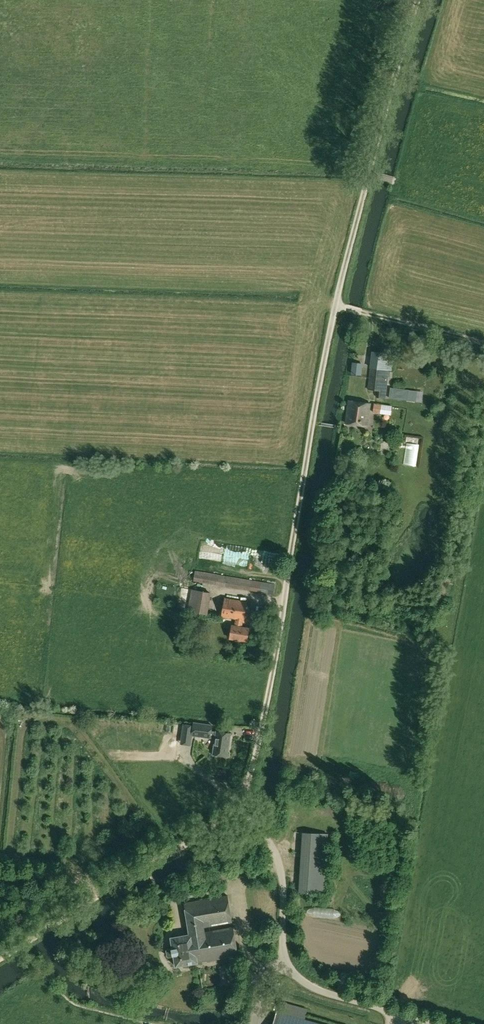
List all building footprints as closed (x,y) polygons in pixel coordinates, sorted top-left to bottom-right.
[(370,368),(389,370),(391,371),(393,354),(372,351),(370,368)] [(353,362),(351,374),(362,376),(364,364),(353,362)] [(389,370),(370,368),(368,389),(386,391),(389,370)] [(400,395),(402,386),(388,384),(387,393),(400,395)] [(345,423),(367,426),(371,403),(349,400),(345,423)] [(371,401),(370,410),(390,412),(391,403),(371,401)] [(376,461),(378,454),(372,452),(369,459),(376,461)] [(219,557),(220,545),(199,542),(197,554),(219,557)] [(221,560),(244,560),(244,546),(221,546),(221,560)] [(263,582),(262,592),(274,594),(275,584),(263,582)] [(212,593),(191,589),(188,611),(208,615),(212,593)] [(250,628),(243,627),(244,621),(248,601),(225,597),(221,617),(235,619),(234,626),(232,625),(230,638),(248,641),(250,628)] [(210,738),(210,737),(215,738),(213,754),(228,756),(231,733),(216,731),(216,732),(211,731),(212,725),(193,722),(192,736),(210,738)] [(327,834),(303,833),(300,892),(324,894),(327,834)] [(188,930),(189,934),(193,934),(197,933),(196,928),(229,923),(232,922),(228,895),(184,903),(189,930),(188,930)] [(197,933),(193,934),(198,963),(239,956),(234,926),(230,927),(197,933)] [(193,934),(189,934),(171,937),(173,948),(167,949),(166,950),(168,956),(170,957),(174,956),(176,966),(198,963),(193,934)] [(277,1011),(273,1023),(320,1023),(277,1011)]
